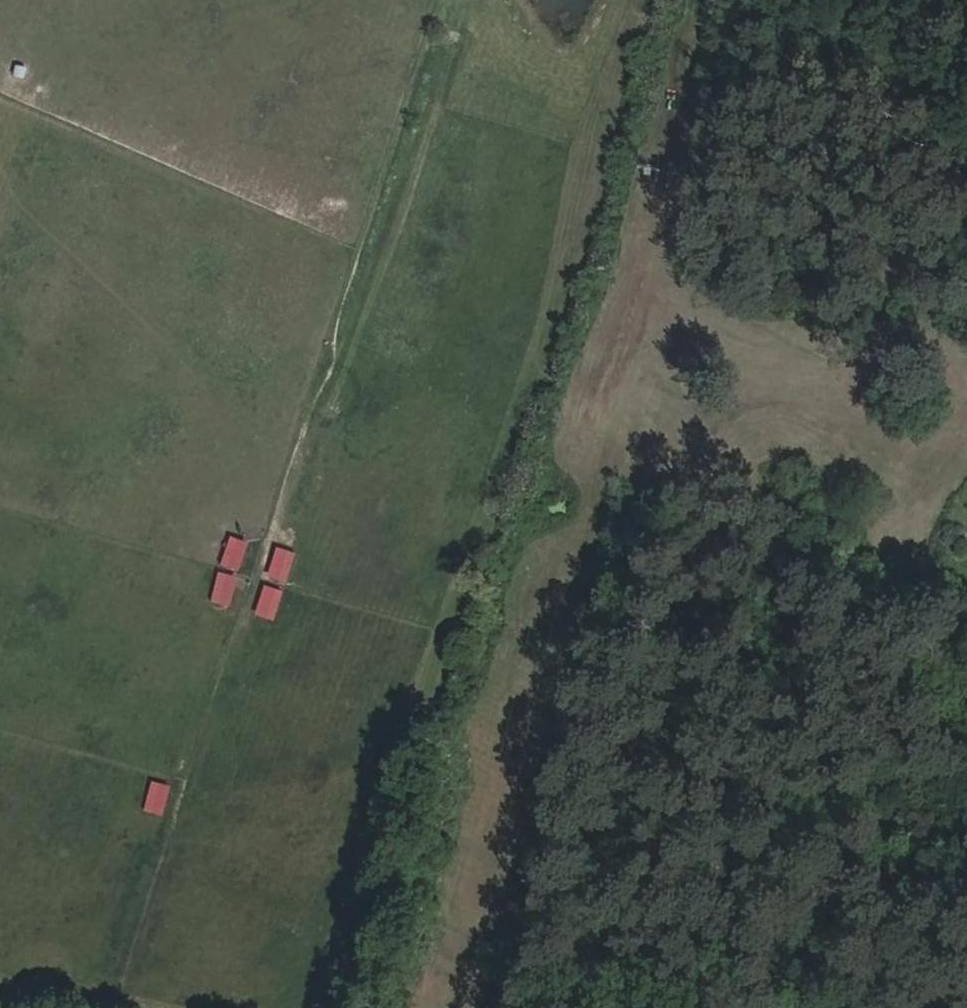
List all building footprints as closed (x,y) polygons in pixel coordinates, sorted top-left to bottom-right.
[(220,563),(239,569),(249,541),(231,534),(220,563)] [(290,580),(296,550),(274,546),(269,577),(290,580)] [(217,571),(211,600),(232,605),(238,575),(217,571)] [(264,584),(255,613),(274,619),(284,590),(264,584)]
